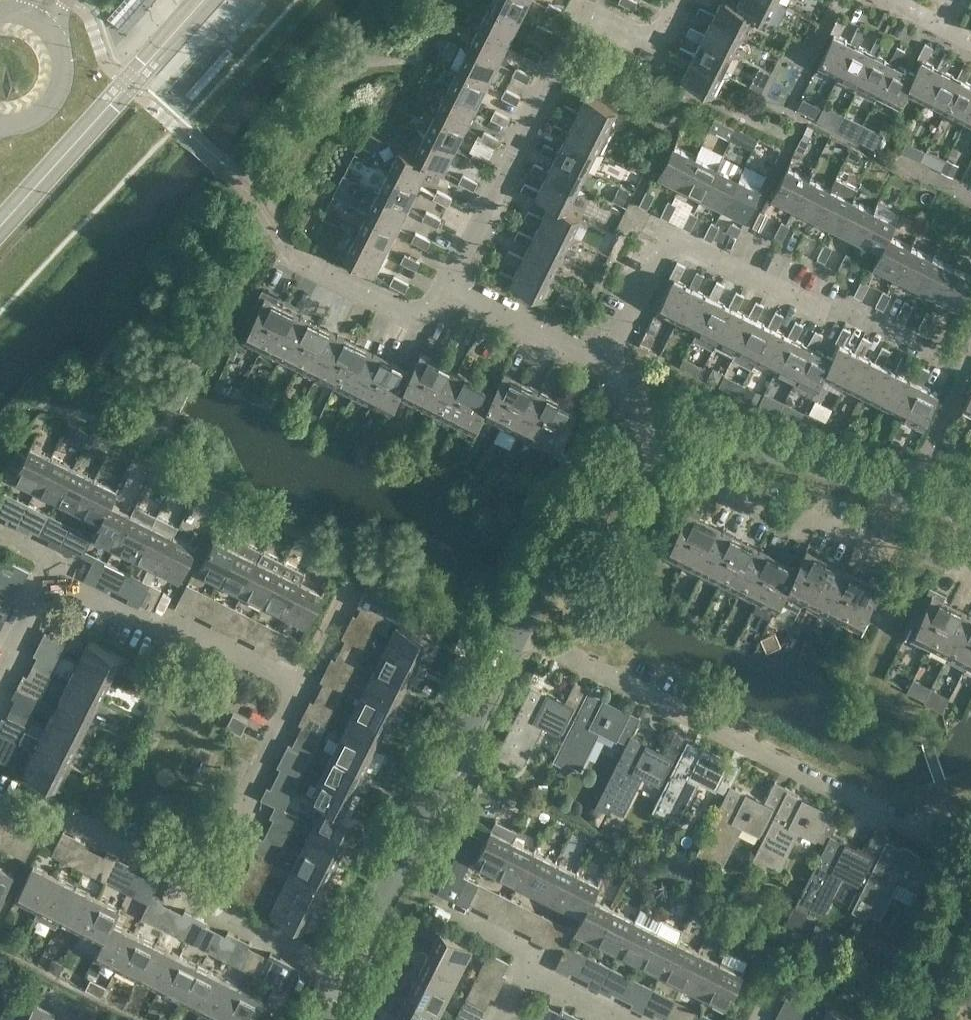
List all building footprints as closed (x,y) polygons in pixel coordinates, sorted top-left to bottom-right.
[(148,0),(122,0),(107,17),(122,30),(148,0)] [(266,3),(263,0),(259,0),(229,34),(234,39),(266,3)] [(489,5),(519,20),(529,0),(492,0),(489,5)] [(638,0),(637,0),(619,0),(618,1),(634,9),(638,0)] [(720,3),(714,14),(712,18),(742,33),(752,13),(737,5),(726,0),(715,0),(720,3)] [(737,5),(752,13),(766,20),(776,0),(739,0),(737,5)] [(560,18),(564,9),(549,2),(545,10),(560,18)] [(519,20),(489,5),(478,26),(508,41),(519,20)] [(712,18),(714,14),(700,6),(696,15),(710,22),(705,33),(702,38),(732,53),(742,33),(712,18)] [(846,21),(838,17),(831,32),(835,34),(820,63),(840,74),(855,44),(850,41),(839,36),(846,21)] [(549,39),(554,31),(538,23),(534,32),(549,39)] [(508,41),(478,26),(468,48),(497,63),(508,41)] [(702,38),(705,33),(690,26),(686,34),(700,42),(695,53),(693,57),(722,72),(732,53),(702,38)] [(857,27),(850,41),(855,44),(840,74),(836,81),(856,91),(875,54),(870,51),(858,45),(866,31),(857,27)] [(877,36),(870,51),(875,54),(856,91),(876,101),(879,93),(894,64),(890,61),(878,55),(886,41),(877,36)] [(933,46),(925,42),(917,57),(922,59),(914,74),(907,89),(927,99),(942,70),(937,67),(926,61),(933,46)] [(538,61),(542,53),(527,45),(523,54),(538,61)] [(193,98),(234,53),(227,46),(186,92),(193,98)] [(693,57),(695,53),(680,46),(676,54),(691,61),(683,77),(712,92),(722,72),(693,57)] [(897,46),(890,61),(894,64),(879,93),(899,104),(907,89),(914,74),(898,65),(905,50),(897,46)] [(497,63),(468,48),(457,69),(487,84),(497,63)] [(945,52),(937,67),(942,70),(927,99),(947,109),(962,79),(957,77),(945,71),(953,56),(945,52)] [(957,77),(962,79),(947,109),(966,119),(970,110),(970,84),(965,81),(970,69),(970,65),(964,62),(957,77)] [(528,82),(532,74),(516,66),(512,75),(528,82)] [(761,93),(771,73),(759,66),(749,87),(761,93)] [(487,84),(457,69),(446,91),(476,106),(487,84)] [(517,104),(521,95),(506,88),(502,96),(517,104)] [(476,106),(446,91),(435,112),(465,127),(476,106)] [(617,110),(587,95),(579,110),(564,103),(560,112),(575,119),(576,115),(607,131),(617,110)] [(816,119),(822,108),(804,99),(798,110),(816,119)] [(824,105),(817,120),(835,129),(843,114),(824,105)] [(506,125),(510,117),(495,109),(491,118),(506,125)] [(465,127),(435,112),(425,134),(454,149),(465,127)] [(844,114),(836,130),(855,139),(862,124),(844,114)] [(576,115),(575,119),(569,130),(554,123),(550,131),(565,139),(566,135),(597,150),(604,154),(614,134),(607,131),(576,115)] [(730,140),(736,129),(715,119),(709,130),(730,140)] [(883,134),(864,124),(856,139),(875,149),(883,134)] [(753,150),(758,139),(737,129),(732,140),(753,150)] [(495,146),(500,138),(484,130),(480,139),(495,146)] [(454,149),(425,134),(414,155),(429,163),(444,170),(454,149)] [(566,135),(565,139),(559,150),(544,142),(540,151),(555,158),(556,155),(587,170),(597,150),(566,135)] [(804,153),(809,143),(802,139),(797,149),(804,153)] [(883,149),(886,141),(881,139),(878,146),(883,149)] [(406,144),(398,140),(396,146),(403,150),(406,144)] [(915,149),(911,147),(907,155),(922,162),(930,145),(919,140),(915,149)] [(696,155),(674,144),(659,174),(681,185),(696,155)] [(372,152),(361,146),(357,154),(368,160),(372,152)] [(399,148),(388,169),(418,184),(429,163),(414,155),(399,148)] [(640,166),(645,153),(633,148),(627,161),(640,166)] [(842,164),(853,170),(861,155),(850,149),(842,164)] [(940,171),(946,159),(928,150),(923,162),(940,171)] [(485,168),(489,160),(473,152),(469,160),(485,168)] [(556,155),(555,158),(549,170),(535,162),(530,170),(545,178),(547,174),(577,190),(587,170),(556,155)] [(717,166),(696,155),(681,185),(702,196),(717,166)] [(947,159),(941,170),(953,177),(959,165),(947,159)] [(739,177),(717,166),(702,196),(724,207),(739,177)] [(810,177),(788,166),(787,166),(772,196),(795,207),(810,177)] [(357,181),(360,174),(347,167),(343,175),(357,181)] [(418,184),(388,169),(378,191),(407,206),(418,184)] [(474,189),(478,181),(463,174),(459,182),(474,189)] [(547,174),(545,178),(539,189),(525,182),(520,190),(535,198),(536,195),(551,202),(566,210),(577,190),(547,174)] [(761,188),(739,177),(724,207),(746,218),(761,188)] [(831,188),(810,177),(795,207),(816,218),(831,188)] [(836,179),(831,188),(816,218),(838,229),(853,199),(857,190),(836,179)] [(630,192),(619,187),(612,200),(623,206),(630,192)] [(448,204),(452,196),(437,189),(433,197),(448,204)] [(640,205),(648,208),(655,193),(647,189),(640,205)] [(407,206),(378,191),(367,212),(396,227),(407,206)] [(874,210),(853,199),(838,229),(859,240),(874,210)] [(661,215),(669,219),(677,204),(669,200),(661,215)] [(566,210),(551,202),(543,217),(528,210),(524,218),(539,226),(541,221),(571,236),(581,217),(566,210)] [(878,203),(874,210),(859,240),(880,250),(873,265),(874,265),(888,236),(899,213),(878,203)] [(438,226),(442,218),(426,210),(422,219),(438,226)] [(683,226),(691,230),(699,215),(691,210),(683,226)] [(761,210),(753,226),(761,230),(769,214),(761,210)] [(396,227),(367,212),(356,234),(386,249),(396,227)] [(356,227),(342,219),(338,226),(353,234),(356,227)] [(704,236),(712,240),(719,225),(711,220),(704,236)] [(782,240),(790,225),(782,220),(774,236),(782,240)] [(541,221),(539,226),(533,237),(519,229),(514,238),(529,245),(531,241),(561,256),(571,236),(541,221)] [(804,251),(812,236),(804,231),(796,247),(804,251)] [(427,247),(431,239),(416,232),(412,240),(427,247)] [(386,249),(356,234),(345,256),(375,271),(386,249)] [(910,247),(888,236),(874,265),(895,276),(910,247)] [(531,241),(529,245),(524,256),(509,249),(504,257),(519,265),(521,261),(551,276),(561,256),(531,241)] [(826,262),(833,246),(825,242),(818,258),(826,262)] [(931,257),(910,247),(895,276),(917,286),(931,257)] [(416,269),(420,260),(405,253),(401,261),(416,269)] [(847,272),(855,257),(847,253),(839,268),(847,272)] [(953,268),(931,257),(917,286),(938,297),(953,268)] [(521,261),(519,265),(514,276),(499,268),(495,277),(509,285),(511,281),(541,296),(551,276),(521,261)] [(674,279),(659,308),(679,318),(694,289),(689,287),(678,281),(685,265),(677,261),(669,276),(674,279)] [(953,268),(938,297),(960,308),(970,287),(970,277),(953,268)] [(697,271),(689,287),(694,289),(679,318),(699,328),(714,299),(709,296),(698,291),(705,275),(697,271)] [(394,275),(390,283),(405,291),(409,282),(394,275)] [(862,279),(855,294),(863,298),(870,283),(862,279)] [(717,281),(709,296),(714,299),(699,328),(718,338),(733,309),(729,306),(717,301),(725,285),(717,281)] [(262,287),(250,311),(256,314),(245,334),(264,343),(283,306),(275,302),(279,296),(262,287)] [(570,292),(563,289),(557,300),(562,303),(563,301),(574,307),(577,302),(568,297),(570,292)] [(884,309),(892,294),(884,290),(876,305),(884,309)] [(735,355),(738,348),(753,318),(748,316),(737,310),(745,295),(736,291),(729,306),(733,309),(718,338),(715,345),(735,355)] [(905,320),(912,304),(904,300),(896,316),(905,320)] [(756,301),(748,316),(753,318),(738,348),(758,358),(772,328),(768,326),(757,320),(765,305),(756,301)] [(302,316),(283,306),(264,343),(283,353),(302,316)] [(776,310),(768,326),(772,328),(758,358),(777,367),(792,338),(788,336),(776,330),(784,315),(776,310)] [(927,331),(935,316),(927,311),(919,327),(927,331)] [(320,325),(302,316),(283,353),(301,362),(320,325)] [(796,320),(788,336),(792,338),(777,367),(797,377),(812,348),(807,346),(796,340),(804,324),(796,320)] [(653,334),(658,325),(651,322),(646,331),(653,334)] [(338,334),(320,325),(301,362),(319,371),(338,334)] [(843,326),(839,334),(835,342),(840,343),(832,358),(824,374),(845,384),(860,354),(855,351),(844,346),(851,330),(843,326)] [(824,374),(832,358),(816,350),(823,334),(815,330),(807,346),(812,348),(797,377),(793,386),(813,396),(824,374)] [(357,343),(338,334),(319,371),(338,381),(357,343)] [(863,336),(855,351),(860,354),(845,384),(864,394),(879,364),(875,361),(864,356),(871,340),(863,336)] [(375,353),(357,343),(338,381),(356,390),(375,353)] [(882,346),(875,361),(879,364),(864,394),(884,404),(899,373),(895,371),(883,365),(891,350),(882,346)] [(393,362),(374,399),(392,408),(401,389),(402,390),(421,353),(420,352),(411,371),(393,362)] [(393,362),(375,353),(356,390),(374,399),(393,362)] [(421,353),(402,390),(420,399),(439,362),(421,353)] [(902,356),(895,371),(899,373),(884,404),(903,413),(918,383),(914,381),(903,375),(911,360),(902,356)] [(699,375),(703,367),(684,357),(680,365),(699,375)] [(439,362),(420,399),(439,408),(458,372),(439,362)] [(922,365),(914,381),(918,383),(903,413),(924,424),(939,393),(923,385),(930,370),(922,365)] [(712,368),(707,378),(719,384),(724,374),(712,368)] [(222,392),(230,375),(223,371),(214,388),(222,392)] [(458,372),(439,408),(457,418),(476,381),(458,372)] [(503,372),(494,390),(484,409),(503,419),(521,382),(503,372)] [(476,381),(457,418),(476,427),(484,409),(494,390),(476,381)] [(521,382),(503,419),(521,428),(540,391),(521,382)] [(237,398),(241,389),(234,386),(230,395),(237,398)] [(743,396),(759,404),(764,395),(748,387),(743,396)] [(540,391),(521,428),(539,437),(558,400),(540,391)] [(558,400),(539,437),(558,447),(569,426),(574,429),(585,406),(569,398),(566,404),(558,400)] [(826,420),(832,408),(815,400),(809,412),(826,420)] [(779,414),(798,424),(804,412),(785,402),(779,414)] [(287,419),(290,412),(278,407),(275,414),(287,419)] [(311,435),(319,416),(309,411),(301,430),(311,435)] [(319,427),(324,415),(322,414),(316,425),(319,427)] [(838,426),(845,429),(849,420),(843,417),(838,426)] [(83,449),(90,434),(78,429),(72,443),(83,449)] [(92,431),(87,441),(108,452),(113,442),(92,431)] [(472,451),(480,437),(474,434),(466,448),(472,451)] [(959,449),(963,442),(949,435),(946,442),(959,449)] [(897,457),(901,448),(899,446),(901,443),(893,439),(886,451),(897,457)] [(37,488),(53,456),(31,445),(22,441),(9,468),(17,472),(15,476),(37,488)] [(74,467),(53,456),(37,488),(58,498),(74,467)] [(96,477),(74,467),(58,498),(80,509),(96,477)] [(117,488),(94,534),(115,545),(131,513),(111,503),(124,477),(122,476),(117,488)] [(117,488),(96,477),(80,509),(101,520),(94,532),(93,534),(94,534),(117,488)] [(501,489),(499,478),(485,505),(502,513),(512,495),(501,489)] [(477,498),(484,501),(494,480),(490,479),(486,480),(477,498)] [(17,498),(5,492),(0,502),(0,515),(6,518),(17,498)] [(198,502),(201,496),(196,493),(192,499),(198,502)] [(17,527),(29,504),(17,498),(6,518),(5,521),(17,527)] [(668,548),(687,557),(706,520),(699,517),(702,510),(685,501),(673,525),(678,527),(668,548)] [(17,527),(29,533),(30,529),(40,510),(29,504),(17,527)] [(135,505),(131,513),(115,545),(136,556),(152,524),(157,515),(135,505)] [(505,517),(521,525),(526,514),(510,507),(505,517)] [(50,539),(59,520),(40,510),(30,529),(50,539)] [(60,549),(72,526),(59,520),(50,539),(48,543),(60,549)] [(724,530),(706,520),(687,557),(705,567),(724,530)] [(152,524),(136,556),(158,567),(174,535),(152,524)] [(60,549),(71,554),(73,551),(83,531),(72,526),(60,549)] [(73,551),(92,561),(95,556),(85,551),(93,534),(94,532),(85,527),(83,531),(73,551)] [(220,528),(216,537),(200,569),(222,581),(238,548),(243,539),(220,528)] [(743,539),(724,530),(705,567),(724,576),(743,539)] [(196,546),(174,535),(158,567),(180,578),(196,546)] [(243,539),(238,548),(222,581),(243,591),(259,559),(264,550),(243,539)] [(761,548),(743,539),(724,576),(742,585),(761,548)] [(779,558),(761,548),(742,585),(760,595),(779,558)] [(806,595),(825,558),(807,549),(798,567),(780,601),(799,610),(806,595)] [(264,550),(259,559),(243,591),(264,602),(281,570),(285,560),(264,550)] [(96,584),(107,562),(95,556),(92,561),(84,578),(96,584)] [(798,567),(779,558),(760,595),(778,604),(780,601),(798,567)] [(843,568),(825,558),(806,595),(824,605),(843,568)] [(29,571),(5,559),(0,570),(0,572),(20,581),(23,583),(29,571)] [(285,560),(281,570),(264,602),(286,613),(302,580),(307,571),(285,560)] [(96,584),(107,590),(109,587),(119,567),(107,562),(96,584)] [(128,597),(138,577),(119,567),(109,587),(128,597)] [(861,577),(843,568),(824,605),(843,614),(861,577)] [(20,581),(0,572),(0,601),(9,605),(20,581)] [(869,581),(861,577),(843,614),(862,624),(872,603),(877,606),(889,583),(872,575),(869,581)] [(138,606),(150,583),(138,577),(128,597),(127,600),(138,606)] [(324,591),(302,580),(286,613),(308,624),(324,591)] [(138,606),(150,612),(162,589),(150,583),(138,606)] [(175,607),(187,613),(189,610),(199,589),(187,583),(175,607)] [(429,615),(368,585),(359,604),(362,606),(382,616),(383,616),(397,622),(420,633),(429,615)] [(913,632),(932,641),(951,604),(943,600),(946,595),(929,586),(918,609),(924,611),(913,632)] [(213,622),(223,602),(199,589),(189,610),(213,622)] [(5,618),(11,606),(9,605),(0,601),(0,615),(5,618)] [(970,614),(951,604),(932,641),(951,651),(970,614)] [(357,616),(377,625),(382,616),(362,606),(357,616)] [(223,631),(235,636),(236,633),(246,613),(235,608),(223,631)] [(255,644),(266,623),(246,613),(236,633),(255,644)] [(347,624),(371,636),(377,625),(357,616),(353,613),(347,624)] [(970,614),(951,651),(969,660),(970,656),(970,614)] [(49,632),(68,642),(74,631),(54,621),(49,632)] [(397,622),(386,644),(418,660),(429,638),(420,633),(397,622)] [(266,652),(278,629),(266,623),(255,644),(254,646),(266,652)] [(347,624),(341,636),(346,639),(365,648),(371,636),(347,624)] [(266,652),(278,658),(279,655),(289,635),(278,629),(266,652)] [(39,642),(63,654),(68,642),(49,632),(45,630),(39,642)] [(471,657),(478,641),(461,633),(454,649),(471,657)] [(301,641),(289,635),(279,655),(291,661),(301,641)] [(337,659),(355,668),(365,648),(346,639),(337,659)] [(89,640),(78,662),(110,678),(121,656),(89,640)] [(39,642),(33,653),(37,655),(57,665),(63,654),(39,642)] [(418,660),(386,644),(376,666),(407,681),(418,660)] [(449,703),(471,658),(458,651),(436,696),(449,703)] [(27,676),(47,685),(57,665),(37,655),(27,676)] [(326,667),(349,679),(355,668),(337,659),(331,657),(326,667)] [(110,678),(78,662),(67,683),(100,699),(110,678)] [(407,681),(376,666),(365,687),(396,703),(407,681)] [(326,667),(320,679),(324,682),(344,691),(349,679),(326,667)] [(831,679),(838,683),(844,675),(837,670),(831,679)] [(17,685),(41,697),(47,685),(27,676),(23,674),(17,685)] [(524,701),(497,754),(511,761),(513,757),(526,763),(546,724),(567,735),(568,736),(592,687),(577,680),(566,701),(539,687),(540,685),(531,680),(521,700),(524,701)] [(314,702),(333,711),(344,691),(324,682),(314,702)] [(100,699),(67,683),(57,705),(89,721),(100,699)] [(17,685),(12,697),(15,698),(35,708),(41,697),(17,685)] [(396,703),(365,687),(354,709),(386,724),(396,703)] [(597,690),(592,687),(568,736),(567,735),(554,760),(568,767),(570,762),(582,769),(602,729),(628,742),(629,743),(633,735),(642,717),(595,693),(597,690)] [(917,705),(923,693),(913,688),(907,700),(917,705)] [(942,712),(949,697),(932,688),(924,703),(942,712)] [(6,719),(25,728),(35,708),(15,698),(6,719)] [(304,711),(328,722),(333,711),(314,702),(310,699),(304,711)] [(89,721),(57,705),(46,726),(78,742),(89,721)] [(386,724),(354,709),(343,730),(375,746),(386,724)] [(233,711),(226,725),(241,733),(248,719),(233,711)] [(304,711),(298,722),(302,724),(322,734),(328,722),(304,711)] [(19,740),(25,728),(6,719),(2,717),(0,720),(0,730),(19,740)] [(293,745),(312,754),(322,734),(302,724),(293,745)] [(78,742),(46,726),(35,748),(67,764),(78,742)] [(14,751),(19,740),(0,730),(0,745),(14,751)] [(375,746),(343,730),(333,752),(364,767),(375,746)] [(666,752),(633,735),(629,743),(628,742),(596,804),(610,811),(612,807),(625,813),(645,775),(666,785),(667,786),(691,737),(677,730),(666,752)] [(696,740),(691,737),(667,786),(666,785),(653,810),(667,817),(669,812),(682,818),(701,779),(727,792),(728,793),(732,785),(741,767),(695,743),(696,740)] [(283,753),(307,765),(312,754),(293,745),(289,742),(283,753)] [(14,751),(0,745),(0,761),(7,764),(14,751)] [(67,764),(35,748),(24,770),(56,786),(67,764)] [(364,767),(333,752),(322,773),(354,789),(364,767)] [(283,753),(277,765),(281,767),(301,777),(307,765),(283,753)] [(405,788),(415,767),(404,761),(394,782),(405,788)] [(271,788),(290,797),(301,777),(281,767),(271,788)] [(354,789),(322,773),(311,795),(357,818),(357,817),(343,810),(354,789)] [(101,790),(105,782),(94,777),(90,785),(101,790)] [(765,802),(732,785),(728,793),(727,792),(696,854),(710,862),(712,857),(725,864),(744,825),(765,835),(766,836),(790,787),(776,780),(765,802)] [(275,805),(285,808),(290,797),(271,788),(267,786),(261,798),(275,805)] [(796,790),(790,787),(766,836),(765,835),(752,860),(766,867),(769,862),(781,868),(801,830),(827,843),(831,835),(832,836),(841,817),(794,794),(796,790)] [(87,793),(83,800),(92,805),(96,798),(87,793)] [(357,818),(311,795),(325,802),(314,823),(347,839),(357,818)] [(474,821),(480,807),(469,802),(463,816),(474,821)] [(542,809),(531,804),(526,814),(532,816),(539,815),(542,809)] [(275,805),(270,816),(274,818),(293,828),(299,816),(285,808),(275,805)] [(264,838),(283,847),(293,828),(274,818),(264,838)] [(518,831),(496,819),(487,837),(469,828),(439,889),(457,898),(469,875),(464,873),(472,857),(476,860),(476,861),(498,872),(514,839),(518,831)] [(14,853),(23,833),(0,821),(0,846),(14,853)] [(347,839),(314,823),(304,845),(336,861),(347,839)] [(38,835),(25,829),(23,833),(14,853),(26,859),(38,835)] [(63,859),(75,836),(63,830),(51,854),(63,859)] [(864,852),(832,836),(831,835),(827,843),(796,904),(809,911),(811,907),(824,914),(844,875),(864,885),(865,886),(890,838),(875,831),(864,852)] [(84,845),(86,841),(75,836),(63,859),(74,865),(84,845)] [(254,847),(278,859),(283,847),(264,838),(260,836),(254,847)] [(895,841),(890,838),(865,886),(864,885),(852,910),(866,917),(868,912),(881,918),(900,880),(915,887),(914,891),(926,897),(939,870),(929,865),(930,862),(893,844),(895,841)] [(536,850),(514,839),(498,872),(519,883),(536,850)] [(74,865),(94,875),(104,855),(84,845),(74,865)] [(336,861),(304,845),(293,866),(325,882),(336,861)] [(254,847),(248,859),(252,861),(272,870),(278,859),(254,847)] [(557,861),(536,850),(519,883),(541,893),(557,861)] [(106,881),(118,857),(106,851),(104,855),(94,875),(106,881)] [(687,887),(695,871),(661,855),(654,871),(687,887)] [(127,867),(129,863),(118,857),(106,881),(117,886),(127,867)] [(260,894),(272,870),(252,861),(240,884),(260,894)] [(578,872),(557,861),(541,893),(562,904),(578,872)] [(55,874),(33,863),(17,896),(39,907),(55,874)] [(0,865),(0,899),(14,872),(0,865)] [(325,882),(293,866),(282,888),(314,904),(325,882)] [(117,886),(137,897),(147,877),(127,867),(117,886)] [(600,882),(578,872),(562,904),(583,914),(575,929),(576,929),(600,882)] [(161,879),(149,873),(147,877),(137,897),(149,903),(154,894),(161,879)] [(77,885),(55,874),(39,907),(35,915),(57,926),(61,918),(77,885)] [(480,881),(469,875),(457,898),(469,904),(469,903),(479,883),(480,881)] [(240,884),(236,882),(230,895),(254,906),(260,894),(240,884)] [(600,883),(600,882),(576,929),(598,940),(614,908),(593,897),(600,883)] [(489,913),(499,893),(479,883),(469,903),(489,913)] [(98,896),(77,885),(61,918),(82,928),(98,896)] [(335,886),(331,894),(342,899),(346,892),(335,886)] [(314,904),(282,888),(271,910),(303,926),(314,904)] [(669,906),(674,896),(662,890),(660,896),(662,903),(669,906)] [(500,922),(511,899),(499,893),(489,913),(487,915),(500,922)] [(154,894),(149,903),(142,917),(154,923),(164,904),(166,900),(154,894)] [(120,907),(98,896),(82,928),(103,939),(96,953),(120,907)] [(500,922),(511,927),(512,924),(522,904),(511,899),(500,922)] [(154,923),(173,933),(183,913),(164,904),(154,923)] [(532,935),(542,914),(522,904),(512,924),(532,935)] [(120,907),(96,953),(118,964),(134,932),(113,921),(120,907)] [(709,926),(715,913),(703,907),(697,920),(709,926)] [(797,929),(806,913),(794,907),(786,924),(797,929)] [(635,919),(614,908),(598,940),(619,951),(635,919)] [(184,938),(196,915),(185,909),(183,913),(173,933),(184,938)] [(543,943),(554,920),(542,914),(532,935),(531,937),(543,943)] [(206,925),(208,920),(196,915),(184,938),(196,944),(206,925)] [(657,930),(635,919),(619,951),(641,962),(657,930)] [(695,919),(687,933),(699,940),(707,926),(695,919)] [(543,943),(554,949),(566,926),(554,920),(543,943)] [(844,936),(817,922),(810,935),(837,949),(844,936)] [(196,944),(215,954),(225,935),(206,925),(196,944)] [(413,928),(409,929),(406,932),(406,936),(409,939),(413,940),(416,938),(418,934),(416,930),(413,928)] [(474,944),(441,928),(430,950),(463,966),(474,944)] [(678,940),(657,930),(641,962),(662,972),(678,940)] [(227,960),(239,937),(227,931),(225,935),(215,954),(227,960)] [(156,942),(134,932),(118,964),(139,975),(156,942)] [(864,951),(870,938),(858,933),(852,945),(864,951)] [(248,946),(250,942),(239,937),(227,960),(238,966),(248,946)] [(700,951),(678,940),(662,972),(683,983),(700,951)] [(177,953),(156,942),(139,975),(161,986),(177,953)] [(556,967),(568,974),(569,971),(579,951),(580,950),(567,944),(556,967)] [(248,946),(238,966),(260,975),(269,956),(248,946)] [(463,966),(430,950),(420,972),(452,988),(463,966)] [(589,980),(598,960),(579,951),(569,971),(589,980)] [(721,962),(700,951),(683,983),(705,994),(721,962)] [(241,985),(225,1018),(230,1019),(252,1019),(253,1018),(256,1019),(274,1019),(301,967),(271,952),(269,956),(260,975),(276,983),(267,1000),(263,998),(263,996),(241,985)] [(488,952),(483,963),(503,973),(509,962),(488,952)] [(199,964),(177,953),(161,986),(182,996),(199,964)] [(600,990),(612,967),(598,960),(589,980),(587,983),(600,990)] [(743,973),(721,962),(705,994),(727,1005),(743,973)] [(58,975),(62,966),(56,963),(52,964),(49,970),(58,975)] [(478,974),(501,986),(507,974),(503,973),(483,963),(478,974)] [(220,974),(199,964),(182,996),(204,1007),(220,974)] [(600,990),(611,995),(612,992),(622,972),(612,967),(600,990)] [(452,988),(420,972),(409,993),(441,1009),(452,988)] [(632,1002),(642,982),(622,972),(612,992),(632,1002)] [(241,985),(220,974),(204,1007),(225,1018),(241,985)] [(491,995),(495,997),(501,986),(478,974),(472,986),(491,995)] [(383,993),(389,981),(381,976),(375,989),(383,993)] [(97,995),(102,986),(91,981),(86,990),(97,995)] [(643,1011),(654,988),(642,982),(632,1002),(630,1005),(643,1011)] [(482,1016),(491,995),(472,986),(461,1005),(482,1016)] [(790,998),(810,1007),(815,997),(795,987),(790,998)] [(643,1011),(654,1016),(655,1014),(665,994),(654,988),(643,1011)] [(409,993),(398,1014),(409,1019),(436,1019),(441,1009),(409,993)] [(668,1019),(677,1019),(685,1003),(665,994),(655,1014),(668,1019)] [(780,1007),(804,1019),(810,1007),(790,998),(786,996),(780,1007)] [(53,1018),(55,1013),(35,1003),(27,1019),(56,1019),(53,1018)] [(697,1010),(685,1003),(677,1019),(692,1019),(697,1010)] [(463,1019),(484,1019),(485,1017),(482,1016),(461,1005),(456,1017),(463,1019)] [(560,1011),(549,1005),(541,1019),(555,1019),(560,1011)] [(831,1005),(823,1019),(861,1019),(831,1005)] [(574,1013),(562,1007),(560,1011),(555,1019),(570,1019),(574,1013)] [(775,1019),(778,1019),(803,1019),(804,1019),(780,1007),(775,1019)] [(966,1015),(966,1014),(954,1008),(948,1019),(963,1019),(966,1015)] [(708,1015),(697,1010),(692,1019),(706,1019),(708,1015)]
